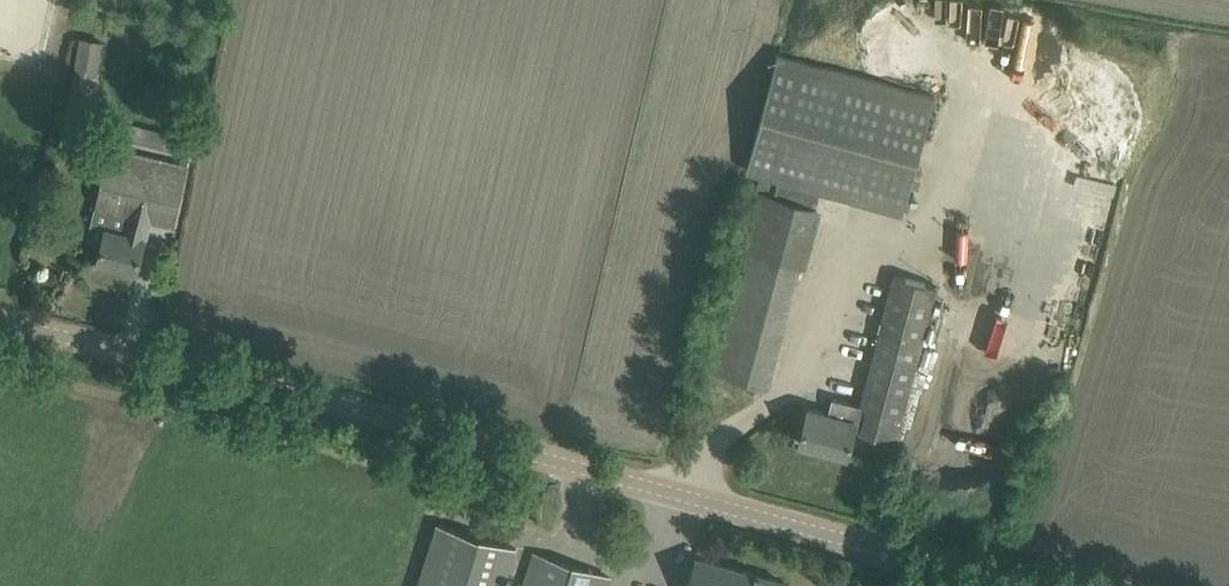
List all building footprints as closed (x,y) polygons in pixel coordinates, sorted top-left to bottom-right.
[(216,0),(207,0),(200,5),(207,16),(221,7),(216,0)] [(65,114),(89,119),(91,105),(85,104),(91,74),(97,76),(104,41),(80,36),(65,114)] [(778,53),(746,170),(903,212),(934,94),(778,53)] [(124,138),(189,154),(195,133),(164,126),(163,131),(128,123),(124,138)] [(107,224),(104,236),(98,260),(137,269),(150,219),(173,224),(188,165),(112,146),(97,205),(130,213),(126,229),(107,224)] [(745,187),(707,369),(774,383),(812,201),(745,187)] [(833,397),(828,413),(809,408),(800,442),(847,455),(856,424),(863,426),(862,429),(896,438),(937,286),(895,275),(860,404),(833,397)] [(418,585),(503,585),(516,547),(437,523),(418,585)] [(524,585),(606,585),(610,576),(534,553),(524,585)] [(696,556),(687,585),(781,585),(783,580),(696,556)]
